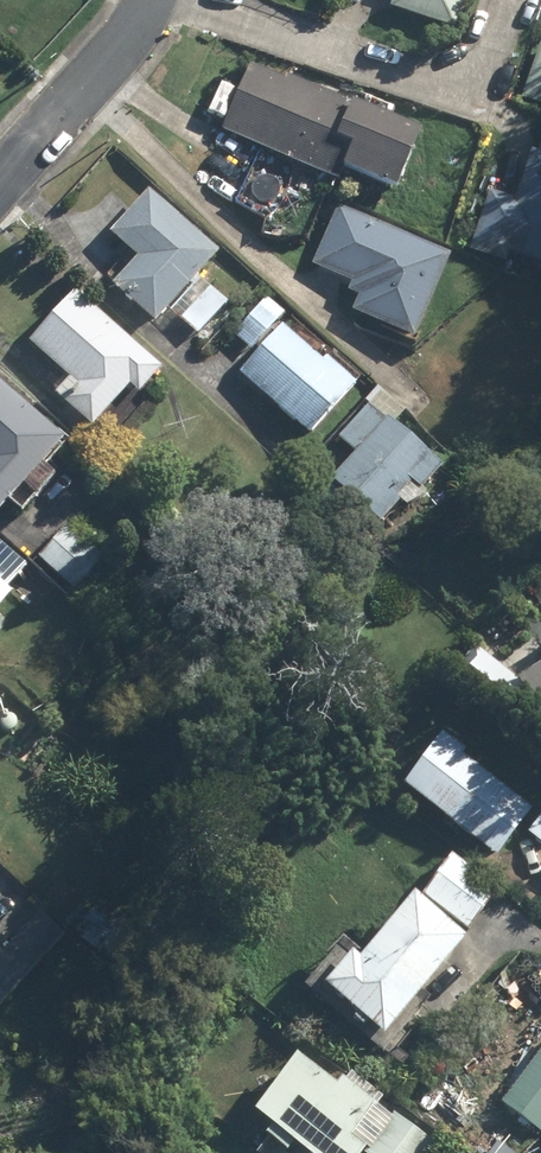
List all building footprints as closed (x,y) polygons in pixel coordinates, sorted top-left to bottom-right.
[(388,11),(451,34),(463,0),(391,0),(388,11)] [(521,101),(540,108),(540,42),(521,101)] [(417,139),(255,68),(226,135),(336,185),(340,174),(392,197),(417,139)] [(468,254),(505,266),(508,257),(540,268),(540,143),(537,153),(531,151),(514,202),(489,193),(468,254)] [(108,290),(152,330),(218,259),(147,194),(107,237),(134,262),(108,290)] [(449,257),(337,208),(311,268),(349,285),(345,294),(356,299),(349,315),(411,343),(449,257)] [(113,331),(73,295),(26,346),(67,384),(52,400),(89,434),(127,392),(136,400),(160,374),(126,344),(130,339),(117,327),(113,331)] [(232,337),(249,353),(284,316),(266,300),(232,337)] [(236,378),(306,441),(355,388),(325,361),(321,365),(281,329),(236,378)] [(60,450),(0,396),(0,516),(60,450)] [(349,506),(378,529),(397,507),(394,504),(408,489),(417,497),(419,495),(439,473),(367,408),(337,441),(354,456),(329,483),(349,506)] [(35,561),(72,594),(102,560),(66,527),(35,561)] [(540,731),(540,670),(516,686),(471,653),(456,673),(505,709),(517,695),(529,716),(540,731)] [(399,793),(495,862),(530,813),(458,762),(462,755),(439,739),(399,793)] [(420,900),(467,934),(499,891),(451,857),(420,900)] [(339,945),(298,994),(372,1054),(463,946),(409,902),(359,962),(339,945)] [(66,938),(40,914),(1,956),(0,956),(0,1009),(66,938)] [(539,1136),(540,1133),(540,1052),(500,1107),(539,1136)] [(250,1120),(298,1152),(363,1152),(365,1150),(354,1143),(377,1110),(338,1083),(333,1090),(293,1061),(250,1120)] [(367,1152),(428,1152),(434,1144),(392,1116),(367,1152)]
